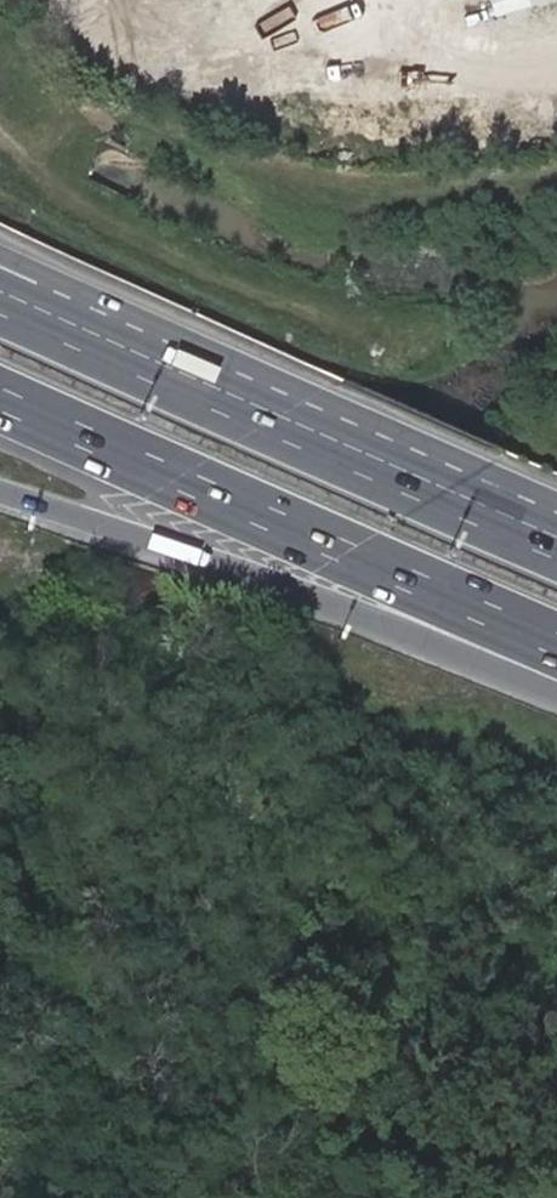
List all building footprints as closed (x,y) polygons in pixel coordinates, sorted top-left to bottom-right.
[(556,40),(556,0),(498,0),(512,51),(556,40)]
